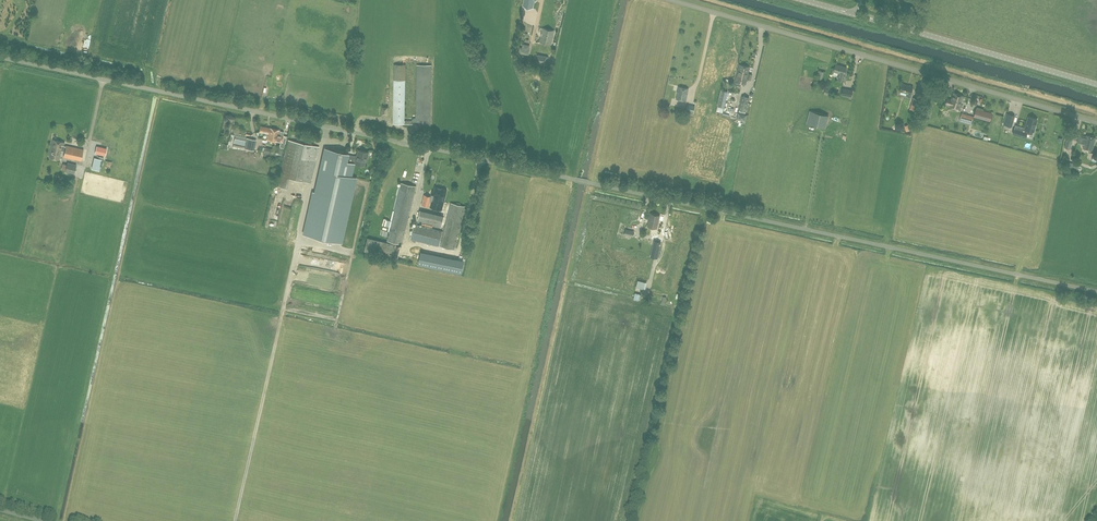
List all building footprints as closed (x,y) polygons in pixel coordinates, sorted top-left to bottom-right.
[(554,31),(543,28),(540,42),(551,44),(554,31)] [(518,53),(529,55),(530,50),(529,49),(530,45),(523,44),(522,48),(520,47),(518,53)] [(548,57),(537,54),(535,64),(547,66),(548,57)] [(394,64),(394,80),(393,123),(404,124),(416,124),(430,124),(431,65),(417,65),(416,120),(404,120),(405,64),(394,64)] [(834,71),(839,73),(837,79),(844,81),(846,74),(845,73),(846,67),(836,64),(834,71)] [(745,84),(747,79),(751,80),(752,75),(748,74),(749,67),(740,65),(736,82),(745,84)] [(912,94),(911,94),(913,87),(902,83),(900,91),(908,94),(907,97),(911,98),(912,94)] [(676,99),(686,101),(689,89),(679,86),(676,99)] [(841,95),(849,97),(849,99),(852,99),(853,90),(843,88),(841,95)] [(718,101),(725,103),(728,91),(720,89),(718,101)] [(959,110),(962,100),(964,96),(954,93),(952,99),(947,97),(945,104),(955,107),(954,109),(955,110),(958,111),(959,110)] [(749,97),(742,96),(739,110),(738,112),(736,119),(746,121),(747,115),(745,114),(749,97)] [(920,99),(913,97),(910,108),(910,110),(912,110),(911,113),(915,114),(916,110),(917,110),(920,99)] [(992,113),(976,108),(974,117),(990,121),(992,113)] [(825,129),(828,116),(810,111),(806,124),(825,129)] [(971,125),(973,117),(961,114),(960,118),(969,120),(968,125),(971,125)] [(1025,129),(1028,130),(1033,131),(1037,119),(1029,117),(1025,129)] [(1023,128),(1023,127),(1015,125),(1013,134),(1025,138),(1028,130),(1025,129),(1023,128)] [(272,128),(260,126),(259,132),(266,133),(266,135),(267,136),(267,139),(271,140),(272,135),(270,135),(272,128)] [(280,130),(272,128),(270,135),(272,135),(271,140),(277,142),(277,141),(282,142),(283,135),(284,132),(279,131),(280,130)] [(1069,130),(1064,147),(1071,149),(1075,132),(1069,130)] [(1086,135),(1086,136),(1080,135),(1077,143),(1083,145),(1083,148),(1092,151),(1096,138),(1086,135)] [(234,143),(233,146),(243,149),(244,145),(241,144),(241,143),(245,144),(244,148),(254,151),(256,143),(255,143),(256,139),(250,138),(246,138),(236,136),(234,143)] [(52,139),(50,148),(62,151),(62,150),(65,151),(63,157),(81,161),(84,149),(66,145),(66,146),(64,146),(65,142),(52,139)] [(288,140),(280,176),(278,187),(287,189),(289,178),(311,182),(319,147),(288,140)] [(279,150),(265,147),(263,153),(278,156),(279,150)] [(62,151),(50,148),(48,157),(60,159),(62,151)] [(315,192),(313,192),(304,234),(341,243),(356,177),(351,176),(352,170),(349,169),(350,162),(364,165),(365,161),(366,162),(368,152),(358,150),(357,156),(347,154),(348,153),(324,148),(315,192)] [(99,171),(102,160),(94,158),(91,169),(99,171)] [(76,165),(68,162),(65,172),(74,174),(76,165)] [(1066,168),(1076,171),(1078,165),(1068,162),(1066,168)] [(425,172),(430,177),(433,174),(428,168),(425,172)] [(401,182),(387,240),(402,244),(416,186),(401,182)] [(434,196),(432,197),(431,199),(444,202),(447,190),(435,187),(434,192),(435,192),(435,195),(434,195),(434,196)] [(431,199),(432,197),(424,195),(422,205),(429,207),(430,205),(431,205),(430,208),(442,210),(444,202),(431,199)] [(454,250),(465,206),(451,203),(440,246),(454,250)] [(444,217),(441,216),(420,211),(418,222),(441,228),(444,217)] [(647,227),(650,227),(650,229),(651,230),(652,230),(654,229),(654,228),(657,229),(660,215),(650,213),(647,227)] [(414,224),(411,234),(410,239),(439,246),(442,231),(414,224)] [(401,246),(397,245),(367,238),(364,250),(398,259),(401,246)] [(657,245),(653,244),(650,257),(657,259),(661,242),(658,241),(657,245)] [(463,264),(420,255),(418,265),(461,273),(463,264)]
